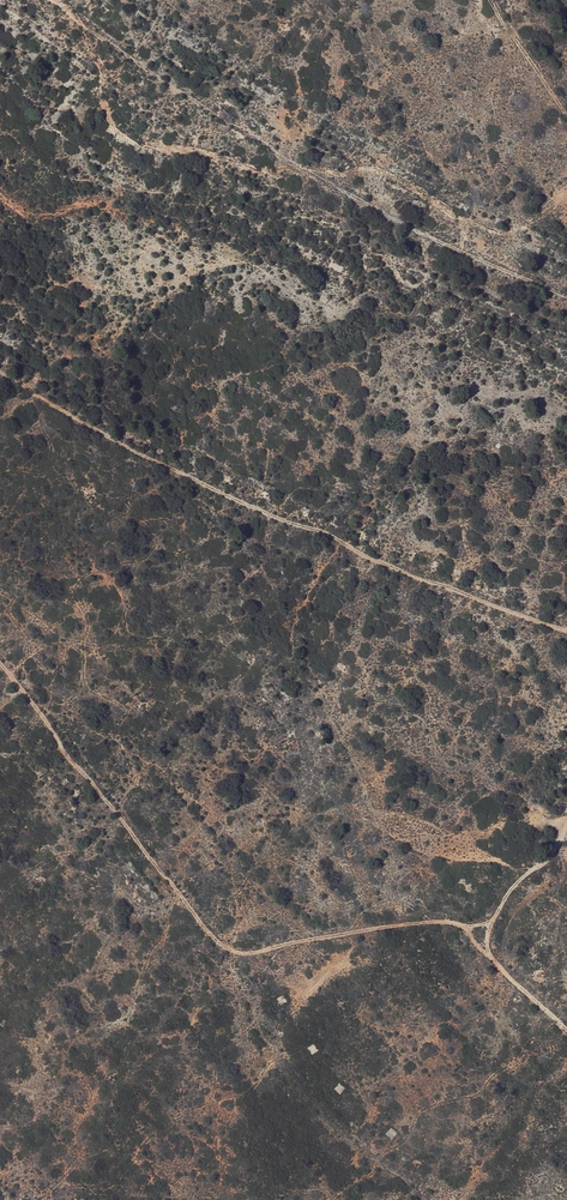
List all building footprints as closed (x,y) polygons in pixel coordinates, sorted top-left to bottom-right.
[(309,1047),(313,1054),(319,1051),(315,1043),(309,1047)]
